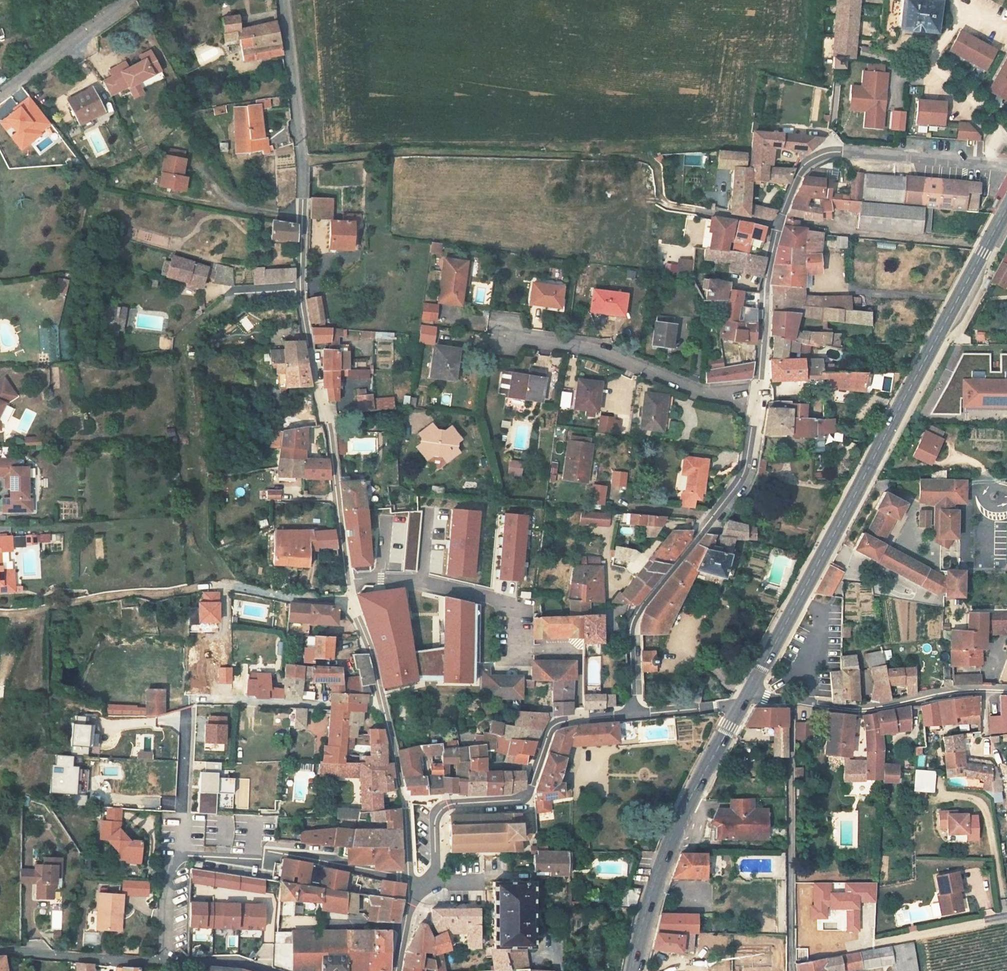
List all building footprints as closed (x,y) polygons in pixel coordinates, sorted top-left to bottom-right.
[(835,0),(835,13),(831,79),(844,79),(844,66),(854,66),(854,48),(857,2),(835,0)] [(937,6),(899,2),(896,35),(934,39),(937,6)] [(218,42),(235,39),(234,22),(217,24),(218,42)] [(273,31),(235,39),(235,47),(247,46),(248,55),(275,53),(273,31)] [(993,55),(957,36),(947,55),(983,74),(993,55)] [(203,66),(225,55),(220,44),(198,55),(203,66)] [(277,65),(275,53),(248,55),(247,46),(235,47),(238,68),(277,65)] [(140,83),(162,73),(151,50),(126,62),(126,61),(107,70),(110,76),(102,80),(110,96),(128,88),(133,99),(145,93),(140,83)] [(888,68),(889,60),(861,54),(859,62),(888,68)] [(948,56),(946,59),(981,78),(983,74),(948,56)] [(986,96),(1004,106),(1006,101),(1006,59),(986,96)] [(886,97),(887,81),(864,79),(863,95),(852,94),(851,108),(867,109),(867,118),(866,134),(883,135),(885,106),(881,106),(881,96),(886,97)] [(21,150),(52,125),(28,96),(0,119),(0,125),(21,150)] [(64,114),(79,139),(87,133),(99,127),(84,102),(64,114)] [(943,108),(917,106),(914,127),(941,130),(943,108)] [(851,108),(851,117),(867,118),(867,109),(851,108)] [(269,117),(268,109),(251,112),(252,119),(231,120),(232,161),(247,160),(248,167),(266,161),(266,152),(250,157),(249,145),(257,144),(257,120),(269,117)] [(961,129),(959,145),(980,147),(980,142),(974,136),(970,130),(961,129)] [(748,174),(769,175),(771,157),(790,157),(797,158),(801,162),(802,159),(824,143),(749,140),(748,160),(748,174)] [(186,163),(169,154),(155,182),(178,193),(183,182),(179,180),(186,163)] [(729,219),(745,222),(746,210),(747,188),(761,190),(761,186),(785,188),(793,176),(769,175),(748,174),(748,160),(716,159),(716,173),(731,174),(729,217),(729,219)] [(821,201),(828,202),(828,183),(823,183),(823,174),(814,174),(809,183),(804,183),(796,200),(821,202),(821,201)] [(847,176),(845,203),(848,203),(859,204),(860,177),(847,176)] [(889,178),(860,177),(859,204),(860,204),(879,206),(901,208),(903,179),(889,178)] [(965,184),(903,179),(901,208),(924,210),(964,213),(965,184)] [(785,188),(761,186),(780,196),(785,188)] [(821,212),(821,214),(833,214),(833,209),(847,209),(848,203),(845,203),(828,202),(821,201),(821,202),(821,212)] [(328,226),(327,204),(307,205),(308,226),(328,226)] [(879,206),(860,204),(857,232),(876,233),(879,206)] [(901,208),(879,206),(876,233),(921,236),(924,210),(901,208)] [(770,214),(746,210),(745,222),(764,225),(770,214)] [(821,214),(821,212),(790,212),(785,224),(821,224),(821,214)] [(294,219),(265,215),(263,233),(292,238),(294,219)] [(354,222),(338,222),(338,228),(326,228),(326,257),(349,257),(349,229),(354,229),(354,222)] [(707,255),(723,257),(727,257),(731,227),(707,224),(706,238),(708,238),(707,255)] [(731,258),(758,261),(762,232),(734,228),(731,258)] [(784,229),(779,249),(799,248),(801,236),(794,235),(793,228),(784,229)] [(801,236),(799,248),(797,267),(792,293),(776,292),(776,300),(779,301),(779,305),(783,306),(783,310),(795,311),(818,314),(820,303),(804,301),(804,294),(810,295),(811,282),(821,282),(821,238),(801,236)] [(894,249),(895,244),(878,241),(877,247),(894,249)] [(427,248),(426,258),(436,259),(437,249),(427,248)] [(779,249),(773,267),(797,267),(799,248),(779,249)] [(165,257),(161,277),(193,286),(198,287),(201,276),(211,280),(210,283),(226,291),(229,276),(165,257)] [(745,270),(763,275),(765,262),(758,261),(731,258),(727,257),(723,257),(724,266),(731,266),(731,274),(745,278),(745,270)] [(1006,288),(1006,265),(1003,263),(993,282),(1006,289),(1006,288)] [(439,264),(432,306),(454,310),(457,289),(460,267),(439,264)] [(247,271),(248,290),(267,289),(276,288),(293,286),(293,269),(290,265),(286,265),(285,273),(260,274),(260,270),(247,271)] [(690,281),(692,266),(677,265),(677,280),(690,281)] [(797,267),(773,267),(773,292),(776,292),(792,293),(797,267)] [(762,283),(763,275),(745,270),(745,278),(762,283)] [(529,288),(526,309),(556,313),(558,292),(529,288)] [(703,306),(721,307),(723,300),(722,294),(715,293),(715,290),(708,290),(707,293),(701,292),(701,302),(703,306)] [(591,295),(588,316),(620,320),(622,300),(591,295)] [(723,300),(721,307),(719,323),(742,326),(744,300),(723,300)] [(792,346),(793,334),(794,324),(795,311),(783,310),(783,306),(779,305),(779,301),(776,300),(774,300),(772,303),(770,343),(773,343),(792,346)] [(307,303),(310,328),(319,327),(315,303),(307,303)] [(795,311),(794,324),(824,327),(824,317),(825,304),(820,303),(818,314),(795,311)] [(849,306),(825,304),(824,317),(843,319),(849,320),(849,306)] [(106,305),(106,328),(125,328),(126,305),(106,305)] [(859,306),(849,306),(849,320),(859,321),(859,306)] [(654,320),(673,322),(674,317),(654,314),(654,320)] [(824,317),(824,327),(843,329),(843,319),(824,317)] [(870,332),(870,329),(870,322),(859,321),(849,320),(843,319),(843,329),(870,332)] [(716,342),(745,348),(755,350),(757,327),(742,326),(719,323),(716,342)] [(650,350),(670,353),(672,330),(671,329),(671,326),(655,324),(655,327),(653,327),(650,350)] [(40,329),(41,351),(48,350),(47,329),(40,329)] [(323,345),(322,333),(309,332),(313,345),(323,345)] [(318,369),(319,374),(345,375),(345,358),(335,358),(334,342),(338,341),(338,335),(322,333),(323,345),(323,351),(323,354),(318,369)] [(800,335),(799,347),(803,347),(825,351),(842,354),(844,345),(832,343),(833,340),(832,338),(830,337),(825,336),(824,339),(800,335)] [(773,343),(772,367),(790,368),(791,357),(802,358),(803,347),(799,347),(792,346),(773,343)] [(278,347),(278,362),(301,360),(298,345),(278,347)] [(431,353),(428,382),(450,385),(454,355),(431,353)] [(318,369),(323,354),(314,356),(318,369)] [(301,360),(278,362),(279,369),(279,371),(303,369),(301,360)] [(962,412),(1006,411),(1006,360),(996,360),(996,378),(985,378),(985,360),(959,360),(949,378),(955,378),(955,387),(952,387),(953,404),(959,404),(959,406),(962,406),(962,412)] [(279,369),(278,362),(264,363),(265,370),(272,369),(279,369)] [(817,389),(817,380),(804,380),(803,368),(790,368),(772,367),(769,368),(770,388),(817,389)] [(720,370),(699,374),(699,386),(754,381),(754,368),(720,370)] [(824,368),(803,368),(804,380),(817,380),(824,380),(824,368)] [(306,390),(303,369),(279,371),(279,369),(272,369),(273,377),(275,377),(276,390),(306,390)] [(336,382),(346,381),(345,375),(319,374),(322,394),(325,393),(325,407),(337,407),(336,382)] [(345,375),(346,381),(346,385),(367,385),(367,381),(366,375),(345,375)] [(542,382),(526,380),(498,377),(496,396),(505,397),(505,401),(540,405),(542,382)] [(5,402),(16,395),(5,378),(0,381),(0,412),(5,402)] [(817,380),(817,389),(821,389),(823,389),(824,398),(858,396),(857,378),(838,379),(826,380),(824,380),(817,380)] [(574,385),(573,401),(576,401),(575,414),(593,417),(597,388),(574,385)] [(263,391),(264,402),(275,402),(274,390),(263,391)] [(372,414),(371,404),(371,398),(365,398),(364,394),(357,394),(357,415),(372,414)] [(638,434),(660,437),(665,403),(643,399),(638,434)] [(372,414),(376,414),(392,413),(391,402),(371,404),(372,414)] [(75,421),(87,418),(84,409),(73,412),(75,421)] [(815,443),(816,427),(807,427),(807,411),(771,411),(769,411),(768,412),(767,413),(766,432),(764,447),(810,443),(815,443)] [(597,432),(619,434),(621,417),(599,415),(597,432)] [(928,424),(926,430),(940,436),(943,430),(928,424)] [(333,463),(341,462),(342,462),(340,444),(347,444),(345,428),(333,427),(330,446),(333,463)] [(825,427),(816,427),(815,443),(825,443),(825,427)] [(418,446),(413,449),(424,464),(429,460),(439,461),(443,467),(456,457),(453,453),(454,447),(457,445),(448,431),(437,439),(429,428),(416,437),(420,442),(418,446)] [(275,437),(274,456),(301,455),(301,434),(275,437)] [(24,436),(24,445),(40,444),(39,436),(24,436)] [(910,460),(927,469),(938,447),(921,438),(910,460)] [(559,445),(556,482),(580,484),(583,448),(559,445)] [(274,456),(273,465),(301,465),(301,455),(274,456)] [(10,512),(31,512),(31,499),(27,499),(28,468),(15,467),(16,459),(0,459),(0,475),(5,475),(5,479),(10,479),(10,487),(10,498),(10,499),(10,512)] [(764,472),(766,460),(760,459),(758,471),(764,472)] [(314,483),(313,464),(301,465),(301,483),(314,483)] [(323,464),(313,464),(314,483),(326,482),(323,464)] [(301,483),(301,465),(273,465),(272,476),(273,478),(273,479),(275,481),(276,482),(278,483),(281,484),(282,484),(283,484),(291,483),(301,483)] [(682,497),(680,510),(694,510),(695,502),(699,502),(700,496),(704,497),(706,467),(683,465),(681,480),(687,480),(686,494),(682,497)] [(514,471),(500,469),(499,480),(512,482),(514,471)] [(625,487),(628,472),(613,470),(610,485),(625,487)] [(337,483),(342,520),(362,517),(359,487),(347,488),(347,482),(337,483)] [(442,493),(443,487),(432,485),(431,492),(442,493)] [(939,549),(952,555),(957,544),(961,545),(961,517),(956,517),(956,511),(961,510),(961,486),(923,487),(923,512),(939,511),(939,549)] [(587,490),(585,507),(600,509),(602,491),(587,490)] [(263,497),(264,505),(277,504),(277,496),(263,497)] [(936,592),(946,597),(946,602),(966,602),(966,576),(946,576),(946,581),(931,574),(931,575),(926,573),(927,570),(882,547),(894,524),(898,526),(907,508),(882,496),(872,513),(875,515),(864,537),(860,536),(851,553),(919,586),(920,584),(925,586),(924,589),(935,594),(936,592)] [(479,511),(450,508),(444,575),(473,577),(479,511)] [(528,515),(502,513),(497,580),(522,582),(528,515)] [(582,515),(581,527),(610,529),(611,517),(582,515)] [(362,517),(342,520),(348,568),(352,572),(368,569),(362,517)] [(626,530),(640,530),(658,530),(659,520),(627,518),(626,530)] [(923,519),(923,534),(933,534),(933,519),(923,519)] [(674,529),(691,529),(691,521),(674,521),(674,529)] [(721,536),(735,538),(759,538),(761,528),(728,522),(721,536)] [(658,530),(640,530),(639,541),(652,539),(658,530)] [(671,536),(651,562),(674,560),(689,541),(690,534),(671,536)] [(735,538),(721,536),(707,535),(697,548),(677,572),(645,611),(641,619),(640,630),(665,625),(704,576),(727,581),(729,577),(737,579),(743,557),(733,555),(735,538)] [(11,536),(0,537),(0,551),(12,551),(12,546),(11,536)] [(25,536),(11,536),(12,546),(25,546),(25,543),(25,536)] [(305,554),(333,554),(334,542),(306,542),(306,538),(270,537),(271,571),(305,572),(305,554)] [(635,554),(615,553),(613,564),(635,564),(639,557),(637,554),(635,554)] [(674,560),(651,562),(649,561),(635,578),(648,592),(657,581),(674,560)] [(14,590),(13,574),(1,574),(1,570),(1,561),(0,561),(0,591),(14,590)] [(585,564),(585,573),(599,572),(598,563),(585,564)] [(834,564),(833,567),(842,572),(844,569),(834,564)] [(842,572),(833,567),(830,566),(816,593),(830,596),(842,572)] [(571,607),(580,607),(588,608),(600,608),(600,572),(599,572),(585,573),(571,574),(567,606),(571,607)] [(638,604),(648,592),(635,578),(620,598),(617,596),(609,609),(622,610),(629,614),(631,611),(638,604)] [(422,633),(420,623),(418,615),(414,591),(358,603),(366,626),(376,652),(381,677),(385,688),(416,679),(407,638),(422,633)] [(472,604),(442,597),(440,683),(470,683),(472,604)] [(584,615),(584,624),(584,642),(584,653),(591,653),(591,647),(602,647),(602,622),(589,622),(588,608),(580,607),(571,607),(570,614),(584,615)] [(299,631),(308,632),(333,632),(334,612),(296,612),(289,611),(287,641),(298,641),(299,631)] [(570,614),(570,623),(584,624),(584,615),(570,614)] [(954,635),(953,669),(977,668),(976,672),(982,672),(983,636),(988,636),(988,617),(970,617),(970,635),(954,635)] [(988,636),(1006,637),(1006,617),(988,617),(988,636)] [(584,624),(570,623),(564,623),(537,622),(536,641),(584,642),(584,624)] [(307,641),(308,632),(299,631),(298,641),(307,641)] [(328,641),(314,641),(314,650),(305,650),(304,661),(327,661),(328,641)] [(869,648),(871,660),(885,658),(883,646),(869,648)] [(844,649),(844,660),(860,661),(860,650),(844,649)] [(361,665),(363,677),(367,694),(370,694),(373,695),(375,694),(377,691),(377,688),(368,655),(354,655),(357,665),(361,665)] [(661,658),(640,659),(640,679),(661,678),(661,673),(666,673),(667,672),(667,671),(667,668),(667,667),(667,665),(666,664),(665,663),(661,663),(661,658)] [(890,688),(887,673),(885,658),(871,660),(878,704),(892,701),(890,688)] [(860,661),(844,660),(844,675),(833,676),(832,700),(833,704),(848,707),(848,702),(858,702),(860,661)] [(285,679),(302,679),(324,677),(325,687),(332,688),(332,699),(370,702),(370,694),(367,694),(351,694),(346,677),(343,664),(319,665),(300,665),(286,664),(285,679)] [(536,683),(552,684),(573,685),(572,668),(536,668),(536,683)] [(915,669),(887,673),(890,688),(904,686),(907,699),(919,697),(915,669)] [(953,678),(953,669),(945,669),(945,678),(953,678)] [(483,671),(482,696),(494,697),(494,699),(519,700),(520,683),(515,683),(515,679),(513,677),(507,677),(505,679),(505,682),(493,682),(493,671),(483,671)] [(302,698),(302,679),(285,679),(284,686),(271,685),(272,673),(248,673),(247,693),(254,693),(257,698),(302,698)] [(367,694),(363,677),(346,677),(351,694),(367,694)] [(982,677),(953,678),(953,688),(981,688),(982,677)] [(573,710),(573,685),(552,684),(553,716),(560,716),(570,715),(572,713),(573,712),(573,710)] [(165,707),(165,685),(147,686),(147,707),(165,707)] [(692,694),(693,706),(707,705),(706,692),(692,694)] [(603,708),(602,696),(598,696),(584,696),(584,709),(603,708)] [(612,696),(602,696),(603,708),(613,707),(612,696)] [(990,719),(991,735),(1006,733),(1006,699),(1002,699),(1003,719),(990,719)] [(955,725),(979,723),(977,700),(952,702),(955,725)] [(955,725),(952,702),(943,704),(935,706),(938,726),(940,725),(955,725)] [(924,709),(924,727),(938,726),(935,706),(924,709)] [(307,707),(291,707),(290,726),(306,727),(307,707)] [(349,709),(332,708),(330,743),(326,744),(325,761),(347,762),(348,754),(348,745),(349,729),(349,709)] [(366,710),(349,709),(349,729),(360,729),(360,719),(365,719),(366,710)] [(756,712),(745,737),(774,733),(774,759),(786,758),(786,709),(756,712)] [(516,715),(516,731),(541,732),(544,725),(549,717),(550,713),(549,712),(516,715)] [(865,755),(884,754),(885,736),(913,734),(912,712),(864,716),(865,755)] [(203,744),(224,744),(225,715),(204,715),(203,744)] [(827,758),(844,759),(847,759),(850,716),(831,715),(827,758)] [(502,740),(509,744),(536,744),(538,738),(541,732),(516,731),(516,733),(512,733),(512,721),(503,719),(502,740)] [(805,723),(797,722),(796,739),(804,739),(805,723)] [(569,796),(569,785),(560,785),(573,750),(626,746),(624,723),(595,725),(585,727),(564,730),(561,732),(559,736),(552,754),(541,782),(538,791),(538,801),(540,801),(541,808),(540,808),(541,813),(558,811),(557,798),(569,796)] [(316,725),(316,735),(325,736),(325,725),(316,725)] [(938,726),(924,727),(924,748),(924,749),(942,748),(941,738),(940,725),(938,726)] [(360,729),(349,729),(348,745),(373,743),(389,742),(385,728),(372,728),(373,733),(366,733),(366,736),(361,736),(360,729)] [(484,745),(472,746),(471,765),(488,767),(488,764),(488,746),(494,746),(502,750),(510,753),(509,744),(502,740),(493,734),(485,734),(484,745)] [(993,781),(992,768),(967,763),(965,737),(941,738),(942,748),(946,778),(967,776),(993,781)] [(362,755),(362,762),(384,762),(392,762),(390,752),(389,742),(373,743),(375,755),(362,755)] [(348,754),(362,755),(375,755),(373,743),(348,745),(348,754)] [(436,744),(437,754),(445,753),(445,747),(444,743),(436,744)] [(514,754),(516,754),(520,755),(533,756),(534,752),(536,744),(509,744),(510,753),(514,754)] [(426,755),(425,746),(403,750),(403,753),(408,773),(428,770),(426,755)] [(449,793),(471,793),(471,765),(472,746),(460,746),(445,747),(445,753),(446,762),(446,763),(452,763),(460,762),(462,777),(454,778),(448,779),(449,793)] [(488,764),(494,766),(494,750),(502,750),(494,746),(488,746),(488,764)] [(914,758),(924,757),(924,749),(924,748),(914,748),(914,758)] [(884,754),(865,755),(866,766),(845,766),(845,783),(882,783),(884,754)] [(924,757),(914,758),(913,772),(914,774),(918,775),(935,777),(935,772),(926,772),(924,757)] [(247,808),(249,778),(217,777),(218,762),(205,761),(204,771),(198,771),(196,811),(234,813),(234,808),(247,808)] [(323,761),(323,777),(367,777),(384,775),(384,762),(362,762),(347,762),(325,761),(323,761)] [(392,762),(384,762),(384,775),(385,792),(402,790),(399,762),(396,762),(392,762)] [(430,771),(430,773),(433,793),(449,793),(448,779),(446,763),(446,762),(438,762),(439,770),(430,771)] [(488,767),(488,792),(503,792),(503,772),(503,769),(494,766),(488,764),(488,767)] [(488,767),(471,765),(471,793),(488,792),(488,767)] [(901,785),(901,771),(885,770),(884,784),(884,786),(901,785)] [(525,771),(503,772),(503,792),(507,792),(514,792),(528,786),(525,771)] [(416,793),(433,793),(430,773),(408,776),(409,780),(411,788),(416,788),(416,793)] [(367,777),(367,809),(384,809),(385,800),(385,792),(384,775),(367,777)] [(935,777),(918,775),(919,793),(937,791),(935,777)] [(367,809),(367,817),(368,820),(377,820),(391,819),(405,818),(403,806),(384,809),(367,809)] [(112,823),(125,824),(125,809),(112,808),(112,823)] [(367,817),(367,809),(342,810),(342,818),(367,817)] [(523,822),(522,810),(505,811),(505,815),(452,819),(455,856),(506,853),(507,856),(525,855),(524,843),(531,843),(535,839),(538,835),(537,831),(536,825),(530,821),(523,822)] [(728,839),(727,854),(785,856),(785,843),(774,843),(773,824),(758,824),(758,812),(736,813),(735,825),(724,826),(720,834),(728,839)] [(209,820),(208,844),(233,845),(234,814),(218,814),(218,820),(209,820)] [(946,814),(946,830),(954,830),(954,835),(973,835),(972,817),(963,817),(963,814),(946,814)] [(263,829),(277,829),(276,815),(263,815),(263,829)] [(391,819),(393,829),(406,828),(405,820),(405,818),(391,819)] [(122,861),(132,862),(132,858),(146,859),(147,843),(135,842),(124,830),(125,824),(112,823),(106,823),(105,841),(115,842),(123,851),(122,861)] [(406,828),(393,829),(374,831),(375,843),(407,845),(406,837),(406,828)] [(340,832),(310,831),(309,840),(351,842),(360,843),(361,831),(342,830),(340,832)] [(361,831),(360,843),(375,843),(374,831),(361,831)] [(406,861),(407,845),(375,843),(360,843),(351,842),(349,850),(355,852),(355,858),(376,858),(376,857),(379,857),(382,857),(381,864),(406,864),(406,861)] [(583,851),(572,850),(545,850),(545,857),(541,857),(541,873),(560,873),(561,879),(572,879),(572,869),(578,869),(580,869),(580,859),(583,859),(583,851)] [(35,869),(35,874),(35,882),(38,882),(38,887),(37,902),(53,903),(53,896),(57,892),(57,881),(61,881),(61,862),(45,861),(44,869),(35,869)] [(282,864),(279,886),(304,889),(307,871),(307,867),(282,864)] [(714,885),(714,865),(685,865),(676,885),(714,885)] [(311,872),(307,871),(304,889),(320,890),(321,880),(317,879),(316,886),(309,885),(311,872)] [(320,890),(326,891),(342,893),(344,875),(322,872),(321,880),(320,890)] [(35,874),(21,873),(21,887),(38,887),(38,882),(35,882),(35,874)] [(938,905),(942,904),(945,916),(962,913),(960,901),(958,902),(957,895),(959,895),(958,892),(961,892),(957,874),(936,878),(940,895),(936,896),(938,905)] [(122,880),(121,894),(148,895),(148,880),(122,880)] [(387,882),(386,898),(403,901),(405,884),(387,882)] [(498,907),(498,909),(520,909),(520,883),(499,884),(498,907)] [(541,883),(533,883),(528,883),(520,883),(520,909),(540,908),(541,883)] [(323,907),(326,891),(320,890),(304,889),(279,886),(278,886),(277,902),(280,902),(304,905),(304,910),(311,911),(312,906),(321,907),(323,907)] [(640,910),(649,886),(637,886),(624,886),(621,910),(640,910)] [(321,911),(349,913),(352,894),(342,893),(326,891),(323,907),(321,907),(321,911)] [(361,895),(352,894),(349,913),(360,914),(361,895)] [(399,921),(403,901),(386,898),(371,897),(368,923),(399,921)] [(228,930),(263,930),(263,903),(215,903),(214,911),(204,911),(204,901),(188,901),(187,927),(219,928),(219,936),(228,936),(228,930)] [(121,921),(125,921),(126,903),(102,902),(101,938),(121,939),(121,921)] [(519,948),(514,948),(514,969),(533,968),(530,948),(540,947),(540,908),(520,909),(519,948)] [(499,948),(514,948),(519,948),(520,909),(498,909),(497,948),(499,948)] [(439,922),(447,938),(453,936),(473,933),(474,949),(484,948),(484,910),(438,910),(436,911),(439,922)] [(656,934),(665,935),(693,935),(703,935),(703,920),(662,919),(656,934)] [(408,963),(408,964),(426,964),(425,955),(440,955),(439,954),(438,939),(433,939),(430,926),(424,925),(413,948),(408,963)] [(350,951),(373,951),(395,951),(399,951),(401,930),(350,932),(350,951)] [(325,934),(325,970),(349,970),(350,951),(350,932),(325,934)] [(325,934),(296,936),(297,970),(325,970),(325,934)] [(683,936),(665,935),(656,934),(653,947),(682,952),(682,950),(683,936)] [(691,951),(693,935),(665,935),(683,936),(682,950),(691,951)] [(438,939),(439,954),(456,951),(453,936),(447,938),(438,939)] [(745,962),(744,943),(734,943),(735,963),(745,962)] [(860,970),(860,969),(891,962),(893,970),(903,970),(900,959),(898,953),(905,951),(903,945),(794,967),(795,970),(856,970),(860,970)] [(514,948),(499,948),(498,970),(510,969),(514,969),(514,948)] [(349,970),(372,970),(373,951),(350,951),(349,970)] [(372,970),(390,970),(395,970),(395,951),(373,951),(372,970)] [(906,958),(905,951),(898,953),(900,959),(906,958)] [(806,952),(794,952),(794,963),(806,963),(806,952)] [(447,958),(440,959),(441,970),(449,970),(447,958)]
